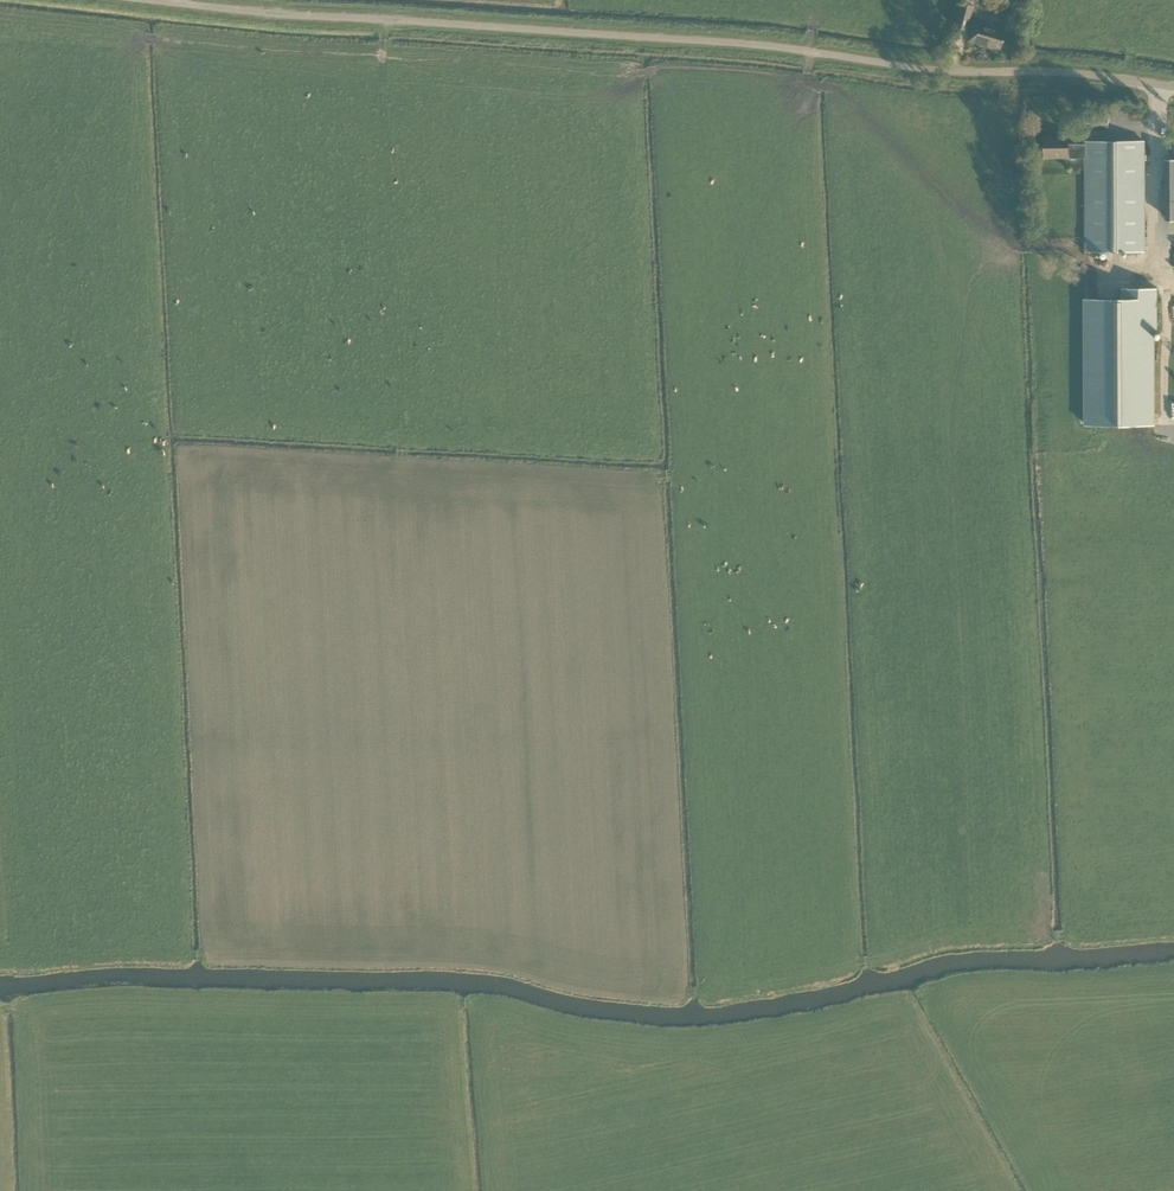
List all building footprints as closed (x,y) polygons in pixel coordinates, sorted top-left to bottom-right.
[(968,21),(974,0),(962,0),(954,27),(965,31),(966,27),(971,28),(967,41),(978,44),(978,43),(999,49),(1004,31),(973,22),(968,21)] [(1014,33),(1022,6),(1012,3),(1004,30),(1014,33)] [(1108,126),(1109,118),(1085,115),(1084,124),(1108,126)] [(1068,145),(1068,137),(1044,138),(1044,158),(1068,158),(1068,159),(1085,159),(1086,252),(1145,252),(1144,141),(1085,142),(1085,144),(1068,145)] [(1084,426),(1155,425),(1155,331),(1158,331),(1157,288),(1121,288),(1121,298),(1083,298),(1084,426)]
